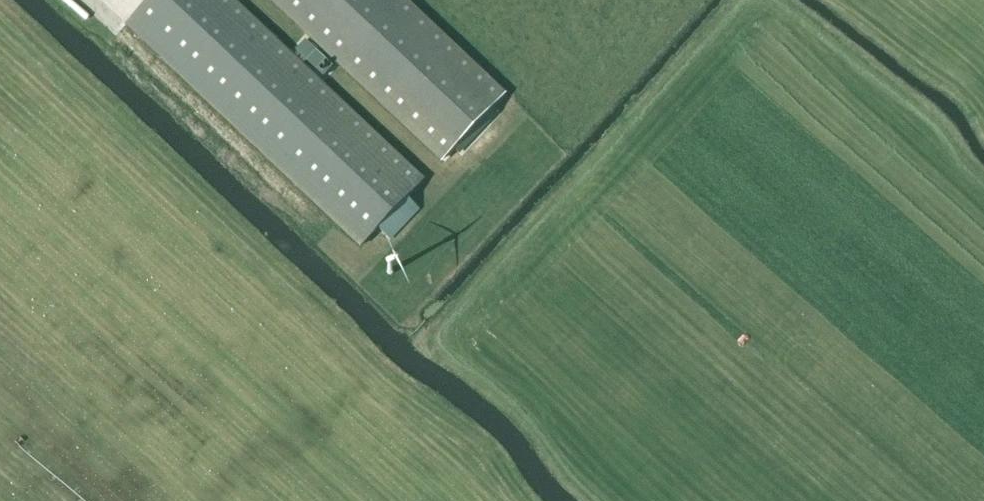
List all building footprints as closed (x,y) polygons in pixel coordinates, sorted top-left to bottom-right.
[(126,24),(361,246),(377,228),(390,240),(419,210),(406,198),(423,180),(232,0),(149,0),(126,24)] [(506,94),(407,0),(269,0),(441,161),(453,148),(460,155),(498,112),(493,107),(506,94)]
